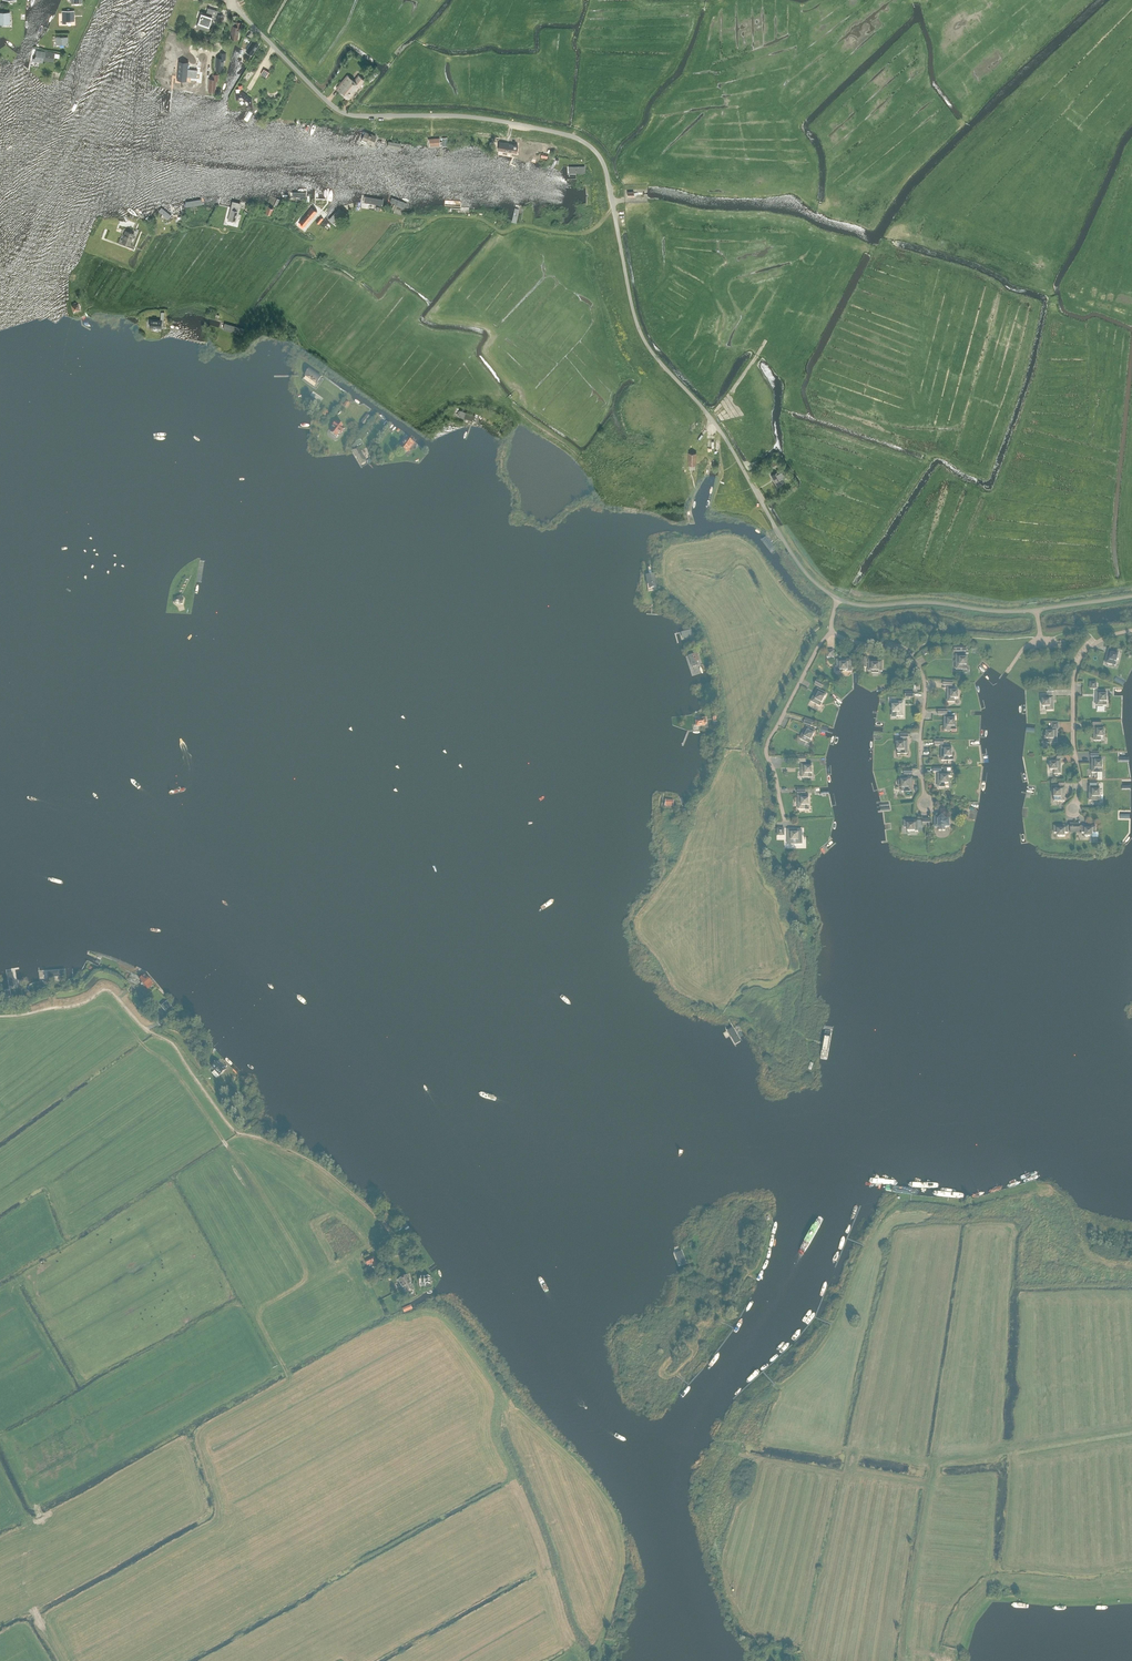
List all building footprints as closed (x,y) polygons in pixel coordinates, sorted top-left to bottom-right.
[(209,8),(208,8),(207,8),(208,9),(206,15),(202,14),(198,27),(197,27),(208,30),(210,24),(212,24),(213,20),(211,20),(211,19),(216,18),(217,12),(220,12),(221,12),(218,11),(216,10),(210,8),(209,8)] [(63,21),(74,21),(74,11),(63,11),(63,21)] [(0,12),(0,23),(2,23),(2,22),(7,22),(7,23),(10,23),(10,12),(0,12)] [(241,29),(243,22),(237,21),(236,25),(233,25),(231,38),(238,39),(239,29),(241,29)] [(60,37),(60,36),(56,36),(56,45),(68,45),(68,37),(60,37)] [(252,55),(259,45),(253,40),(246,50),(252,55)] [(33,59),(32,61),(43,62),(43,60),(46,60),(48,59),(48,57),(54,58),(54,57),(55,53),(44,52),(36,51),(36,55),(35,55),(35,57),(35,60),(33,59)] [(226,60),(226,53),(220,52),(220,56),(217,56),(217,57),(216,70),(223,70),(224,60),(226,60)] [(179,62),(177,76),(184,77),(184,81),(186,81),(187,77),(187,76),(191,76),(191,77),(196,78),(197,70),(192,69),(192,70),(188,69),(188,63),(179,62)] [(268,76),(270,70),(264,68),(262,74),(268,76)] [(218,81),(219,75),(213,74),(212,80),(209,79),(208,91),(215,92),(216,81),(218,81)] [(354,81),(347,75),(336,88),(349,99),(365,80),(358,75),(354,81)] [(244,92),(237,93),(237,95),(238,99),(241,98),(246,102),(246,107),(250,106),(253,106),(252,99),(244,92)] [(362,139),(368,142),(372,144),(376,137),(371,135),(365,133),(362,139)] [(500,143),(499,149),(504,150),(507,151),(507,150),(513,151),(512,152),(516,153),(517,145),(514,144),(514,145),(509,144),(505,143),(505,144),(500,143)] [(585,166),(568,166),(568,175),(585,174),(585,166)] [(383,200),(364,197),(363,203),(382,206),(383,200)] [(392,198),(390,203),(405,208),(407,204),(392,198)] [(306,214),(300,221),(305,226),(317,211),(312,207),(307,212),(308,213),(306,215),(306,214)] [(346,214),(337,207),(326,220),(336,226),(346,214)] [(171,217),(160,209),(157,213),(168,221),(171,217)] [(228,221),(236,222),(239,210),(235,209),(234,212),(230,211),(228,221)] [(126,231),(122,241),(130,244),(134,234),(126,231)] [(245,329),(220,321),(218,328),(244,335),(245,329)] [(304,376),(316,385),(322,378),(310,369),(304,376)] [(479,418),(457,412),(456,417),(464,420),(463,423),(476,427),(479,418)] [(360,424),(364,426),(370,418),(366,415),(360,424)] [(336,423),(332,428),(334,429),(331,433),(336,436),(339,433),(341,434),(344,429),(342,427),(339,424),(338,425),(336,423)] [(407,452),(413,444),(405,438),(399,447),(407,452)] [(353,449),(362,443),(359,439),(355,441),(355,442),(354,444),(351,446),(353,449)] [(357,449),(350,453),(359,467),(366,463),(357,449)] [(778,486),(785,482),(782,477),(786,475),(782,469),(772,475),(778,486)] [(764,535),(760,539),(771,554),(776,550),(764,535)] [(655,587),(654,580),(655,580),(654,575),(646,576),(647,585),(649,584),(650,588),(655,587)] [(175,604),(177,605),(178,604),(180,605),(182,605),(183,600),(181,599),(182,598),(180,596),(175,599),(174,601),(176,602),(175,604)] [(691,629),(674,633),(677,644),(695,640),(691,629)] [(1109,650),(1105,663),(1115,666),(1118,652),(1109,650)] [(692,667),(697,666),(696,662),(699,661),(696,654),(689,657),(692,667)] [(966,666),(966,659),(966,656),(956,656),(956,669),(963,669),(963,666),(966,666)] [(837,667),(836,667),(836,672),(840,672),(840,671),(847,671),(847,668),(851,667),(850,661),(837,661),(837,667)] [(872,668),(872,671),(882,672),(882,661),(868,661),(868,668),(872,668)] [(822,689),(824,684),(816,680),(814,685),(822,689)] [(958,699),(958,692),(954,692),(954,689),(947,688),(947,702),(954,702),(954,699),(958,699)] [(822,704),(825,697),(826,694),(817,690),(811,702),(817,705),(818,702),(822,704)] [(1106,706),(1106,702),(1106,692),(1096,692),(1096,706),(1106,706)] [(1053,711),(1053,703),(1053,696),(1046,696),(1046,701),(1043,701),(1043,707),(1046,707),(1046,711),(1053,711)] [(903,717),(903,703),(893,703),(893,706),(893,713),(896,713),(896,717),(903,717)] [(944,730),(951,730),(951,727),(955,727),(955,717),(944,717),(944,730)] [(696,726),(704,725),(704,724),(706,724),(705,718),(701,719),(701,721),(696,721),(696,726)] [(1046,743),(1057,743),(1057,729),(1059,729),(1058,723),(1051,723),(1051,729),(1050,729),(1050,733),(1046,733),(1046,743)] [(811,733),(812,730),(806,727),(800,739),(806,742),(808,739),(811,741),(814,735),(811,733)] [(1104,738),(1104,731),(1101,731),(1101,727),(1094,727),(1094,741),(1101,741),(1101,738),(1104,738)] [(897,754),(907,754),(907,740),(897,740),(897,754)] [(952,761),(952,747),(941,747),(941,761),(952,761)] [(1102,769),(1102,762),(1098,762),(1098,759),(1092,759),(1091,773),(1098,773),(1098,769),(1102,769)] [(1054,764),(1050,764),(1050,771),(1054,771),(1054,774),(1061,774),(1061,760),(1054,760),(1054,764)] [(808,774),(812,774),(812,764),(801,764),(802,778),(808,778),(808,774)] [(948,784),(948,777),(951,777),(951,773),(938,773),(938,787),(945,787),(945,784),(948,784)] [(905,781),(902,781),(902,788),(905,788),(905,792),(912,792),(912,778),(905,778),(905,781)] [(1052,787),(1052,791),(1054,791),(1054,798),(1054,801),(1057,801),(1064,801),(1064,788),(1057,788),(1057,787),(1052,787)] [(1089,801),(1099,801),(1099,787),(1097,787),(1090,787),(1089,787),(1089,801)] [(798,810),(805,810),(805,806),(808,806),(808,795),(798,795),(798,810)] [(946,820),(942,816),(941,816),(934,816),(934,828),(938,828),(938,831),(940,831),(942,832),(943,831),(945,831),(945,827),(949,827),(949,820),(946,820)] [(904,821),(904,828),(907,828),(907,832),(914,832),(918,832),(918,829),(918,828),(922,828),(922,821),(918,821),(904,821)] [(1064,837),(1064,833),(1068,833),(1068,827),(1054,827),(1054,833),(1058,833),(1058,837),(1064,837)] [(1095,833),(1095,827),(1082,827),(1082,833),(1085,833),(1085,837),(1092,837),(1092,833),(1095,833)] [(801,830),(788,831),(788,841),(791,841),(795,841),(795,844),(802,844),(801,830)] [(18,968),(6,970),(9,989),(21,987),(18,968)] [(146,987),(147,989),(153,985),(144,975),(139,979),(144,985),(143,987),(144,988),(146,987)] [(167,1010),(169,1012),(173,1008),(167,1001),(161,1007),(165,1011),(167,1010)] [(212,1067),(220,1076),(225,1070),(217,1062),(212,1067)] [(688,1265),(680,1244),(670,1247),(678,1268),(688,1265)] [(378,1266),(374,1257),(365,1261),(367,1266),(370,1265),(372,1265),(373,1268),(378,1266)] [(407,1293),(408,1295),(412,1292),(411,1291),(413,1290),(406,1276),(398,1280),(405,1294),(407,1293)] [(410,1305),(402,1309),(404,1313),(410,1311),(412,1310),(410,1305)]
